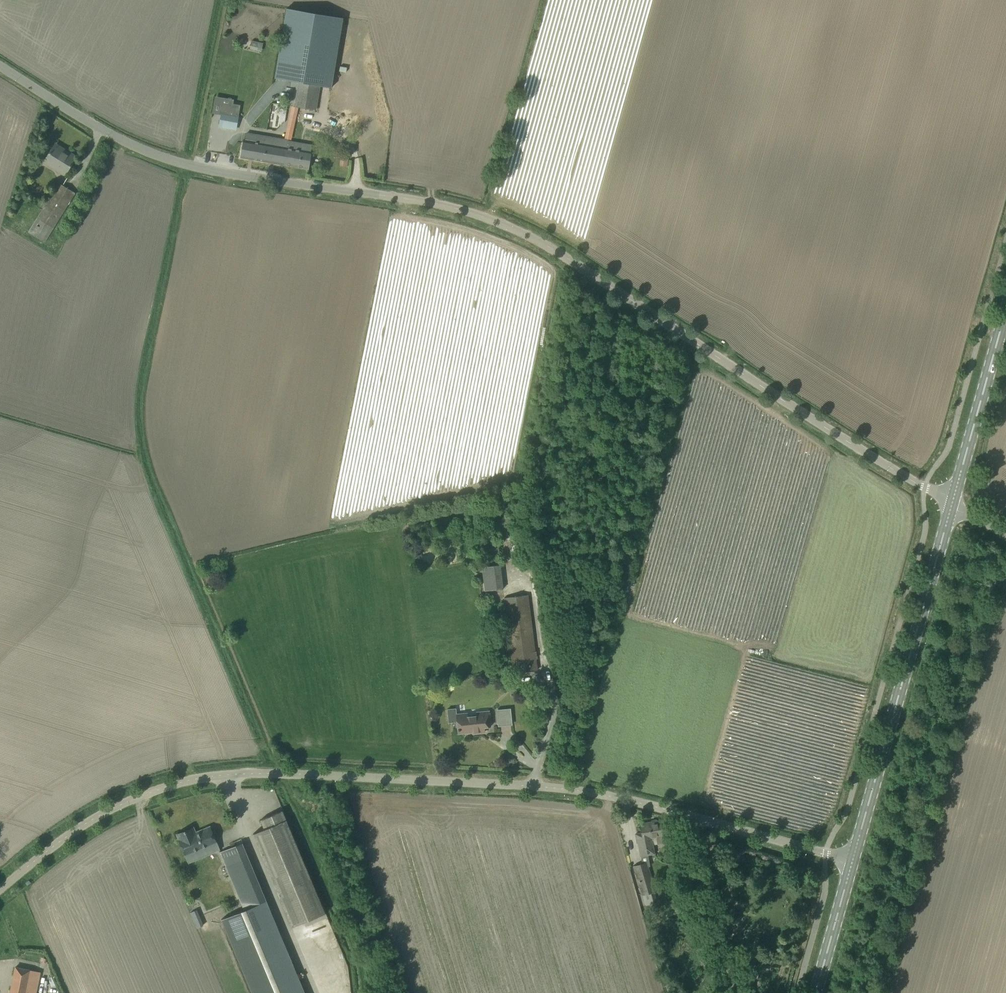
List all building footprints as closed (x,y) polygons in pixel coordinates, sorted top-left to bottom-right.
[(287,8),(275,78),(299,82),(295,106),(315,109),(319,85),(332,87),(343,17),(287,8)] [(263,43),(252,41),(250,49),(261,52),(263,43)] [(221,104),(219,115),(221,115),(219,127),(228,129),(229,121),(237,123),(239,105),(231,104),(231,106),(221,104)] [(241,157),(308,168),(311,151),(310,151),(311,145),(288,141),(288,140),(259,135),(258,142),(244,140),(241,157)] [(48,154),(44,162),(57,170),(65,175),(71,165),(76,156),(67,151),(55,143),(54,146),(48,154)] [(44,242),(75,193),(59,183),(28,232),(44,242)] [(481,567),(484,591),(503,589),(500,564),(481,567)] [(538,669),(528,594),(504,597),(513,672),(538,669)] [(456,708),(447,709),(449,723),(457,722),(457,723),(458,733),(474,732),(474,733),(484,732),(484,727),(491,726),(490,716),(489,711),(477,712),(478,716),(468,717),(468,712),(457,713),(456,708)] [(328,917),(326,913),(283,810),(261,820),(264,829),(253,834),(292,927),(304,922),(306,926),(328,917)] [(638,843),(642,863),(634,866),(642,895),(643,895),(646,905),(657,902),(654,892),(656,891),(648,866),(650,866),(648,855),(655,854),(652,839),(657,838),(658,845),(668,843),(666,830),(665,820),(641,824),(642,833),(635,834),(637,843),(638,843)] [(219,850),(210,827),(195,833),(193,828),(178,834),(189,862),(219,850)] [(250,895),(262,890),(243,842),(220,852),(242,907),(253,903),(250,895)] [(283,939),(281,939),(265,901),(221,919),(252,992),(305,992),(283,939)] [(190,913),(197,928),(204,925),(198,910),(190,913)] [(732,921),(735,932),(743,929),(739,919),(732,921)] [(16,967),(10,992),(33,992),(37,971),(16,967)]
